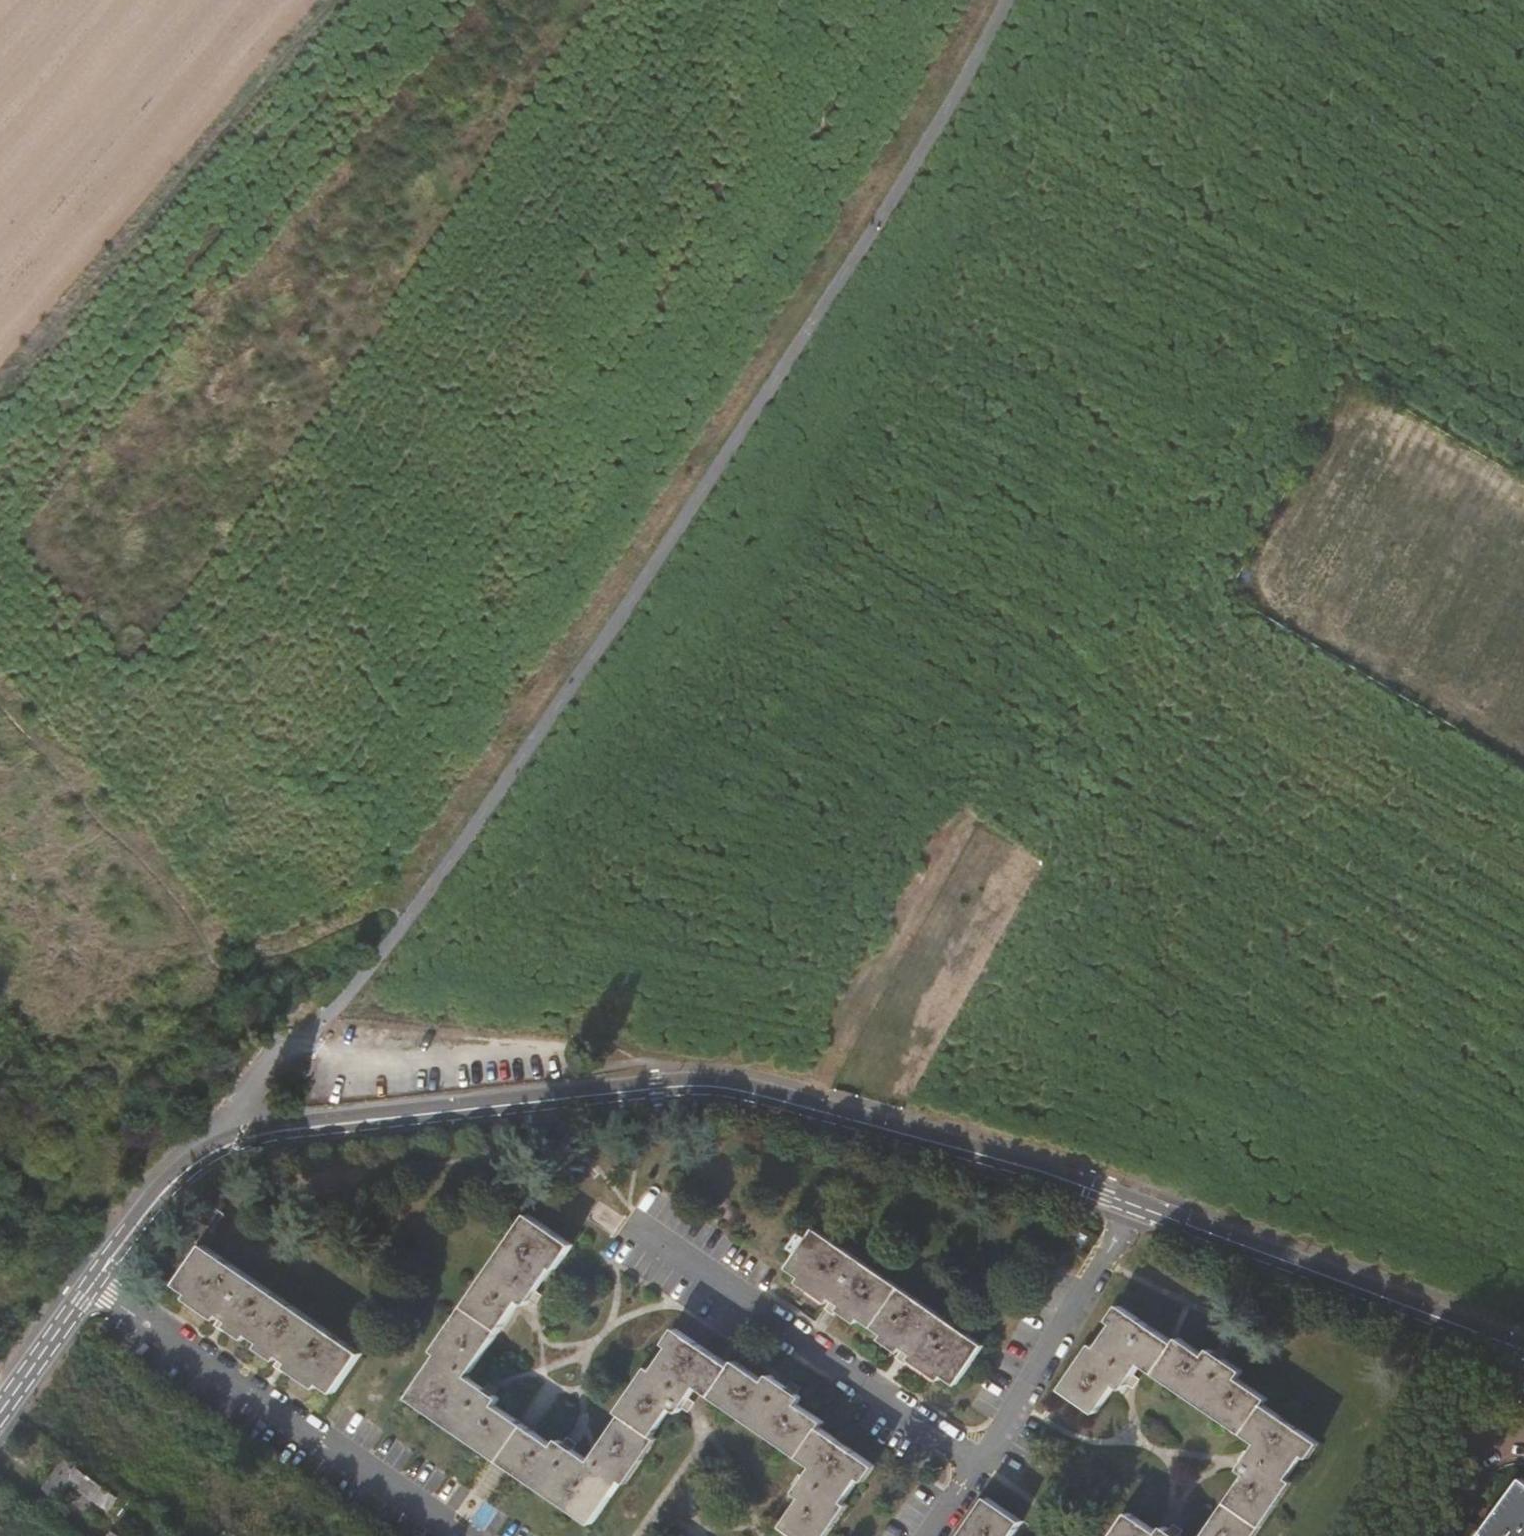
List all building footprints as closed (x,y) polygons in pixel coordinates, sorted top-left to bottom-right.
[(218,1234),(229,1219),(216,1207),(204,1224),(218,1234)] [(804,1496),(784,1524),(801,1535),(828,1535),(849,1506),(845,1501),(860,1478),(866,1483),(876,1468),(821,1430),(824,1425),(795,1403),(799,1397),(793,1392),(768,1374),(763,1382),(734,1361),(730,1367),(722,1362),(675,1329),(664,1344),(670,1347),(654,1371),(648,1367),(618,1411),(624,1415),(591,1462),(569,1446),(561,1440),(557,1446),(536,1432),(518,1420),(494,1403),(498,1398),(490,1391),(484,1387),(469,1376),(490,1345),(521,1300),(528,1303),(532,1297),(554,1267),(557,1268),(575,1240),(532,1210),(438,1345),(442,1349),(409,1397),(440,1419),(471,1440),(496,1458),(508,1466),(523,1477),(533,1484),(566,1507),(593,1526),(623,1483),(625,1484),(628,1486),(659,1440),(655,1437),(674,1407),(681,1410),(685,1403),(697,1385),(815,1466),(798,1491),(804,1496)] [(944,1381),(947,1377),(958,1384),(984,1345),(817,1231),(813,1239),(807,1234),(797,1250),(803,1254),(791,1270),(804,1279),(802,1283),(862,1325),(866,1319),(888,1336),(885,1340),(944,1381)] [(337,1390),(364,1352),(207,1245),(180,1282),(193,1291),(189,1297),(249,1338),(252,1332),(265,1341),(262,1346),(322,1388),(326,1382),(337,1390)] [(1247,1474),(1204,1535),(1259,1535),(1296,1484),(1290,1479),(1306,1455),(1311,1460),(1322,1444),(1268,1406),(1271,1401),(1242,1381),(1247,1372),(1222,1354),(1216,1351),(1215,1350),(1209,1358),(1181,1338),(1177,1344),(1174,1342),(1169,1338),(1124,1306),(1111,1324),(1115,1327),(1098,1351),(1094,1347),(1064,1391),(1097,1416),(1107,1400),(1114,1391),(1118,1384),(1124,1389),(1130,1380),(1144,1361),(1147,1364),(1254,1438),(1260,1442),(1246,1461),(1241,1469),(1247,1474)] [(97,1498),(106,1484),(66,1457),(57,1470),(97,1498)] [(1487,1535),(1523,1535),(1523,1485),(1487,1535)] [(1024,1522),(990,1498),(965,1535),(1015,1535),(1024,1522)] [(1176,1531),(1166,1524),(1162,1531),(1132,1511),(1114,1535),(1183,1535),(1176,1531)]
